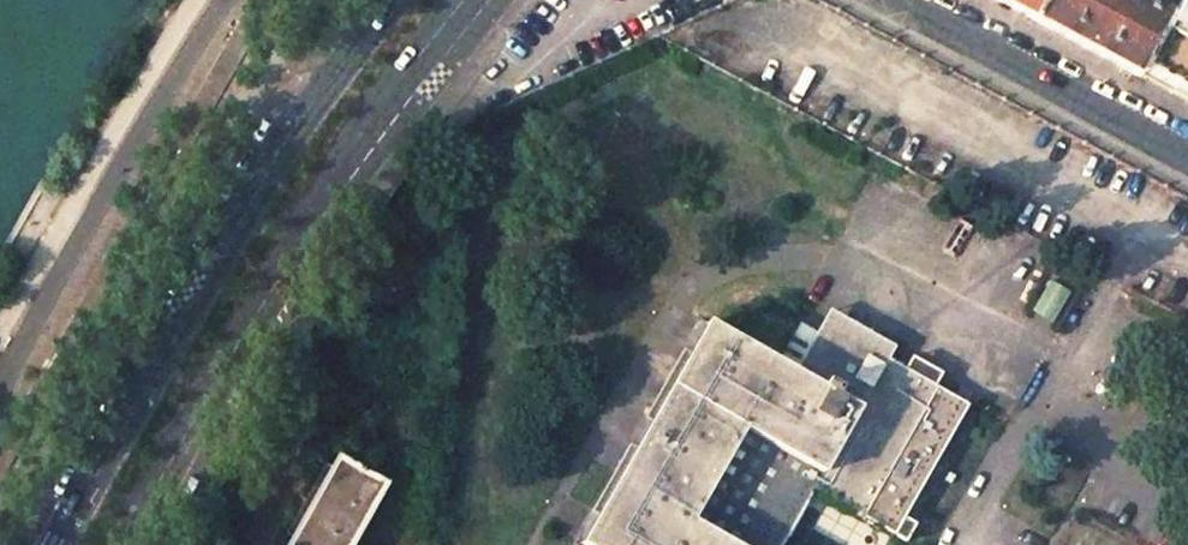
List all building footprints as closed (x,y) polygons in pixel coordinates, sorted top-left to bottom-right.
[(1032,19),(1041,0),(996,0),(1032,19)] [(1032,19),(1138,75),(1141,68),(1168,17),(1137,0),(1041,0),(1032,19)] [(1168,17),(1141,68),(1187,94),(1187,11),(1174,5),(1168,17)] [(707,321),(581,542),(586,544),(780,544),(813,487),(893,533),(966,403),(887,358),(894,345),(828,309),(817,329),(801,321),(777,361),(707,321)] [(289,544),(351,544),(384,485),(337,459),(289,544)]
